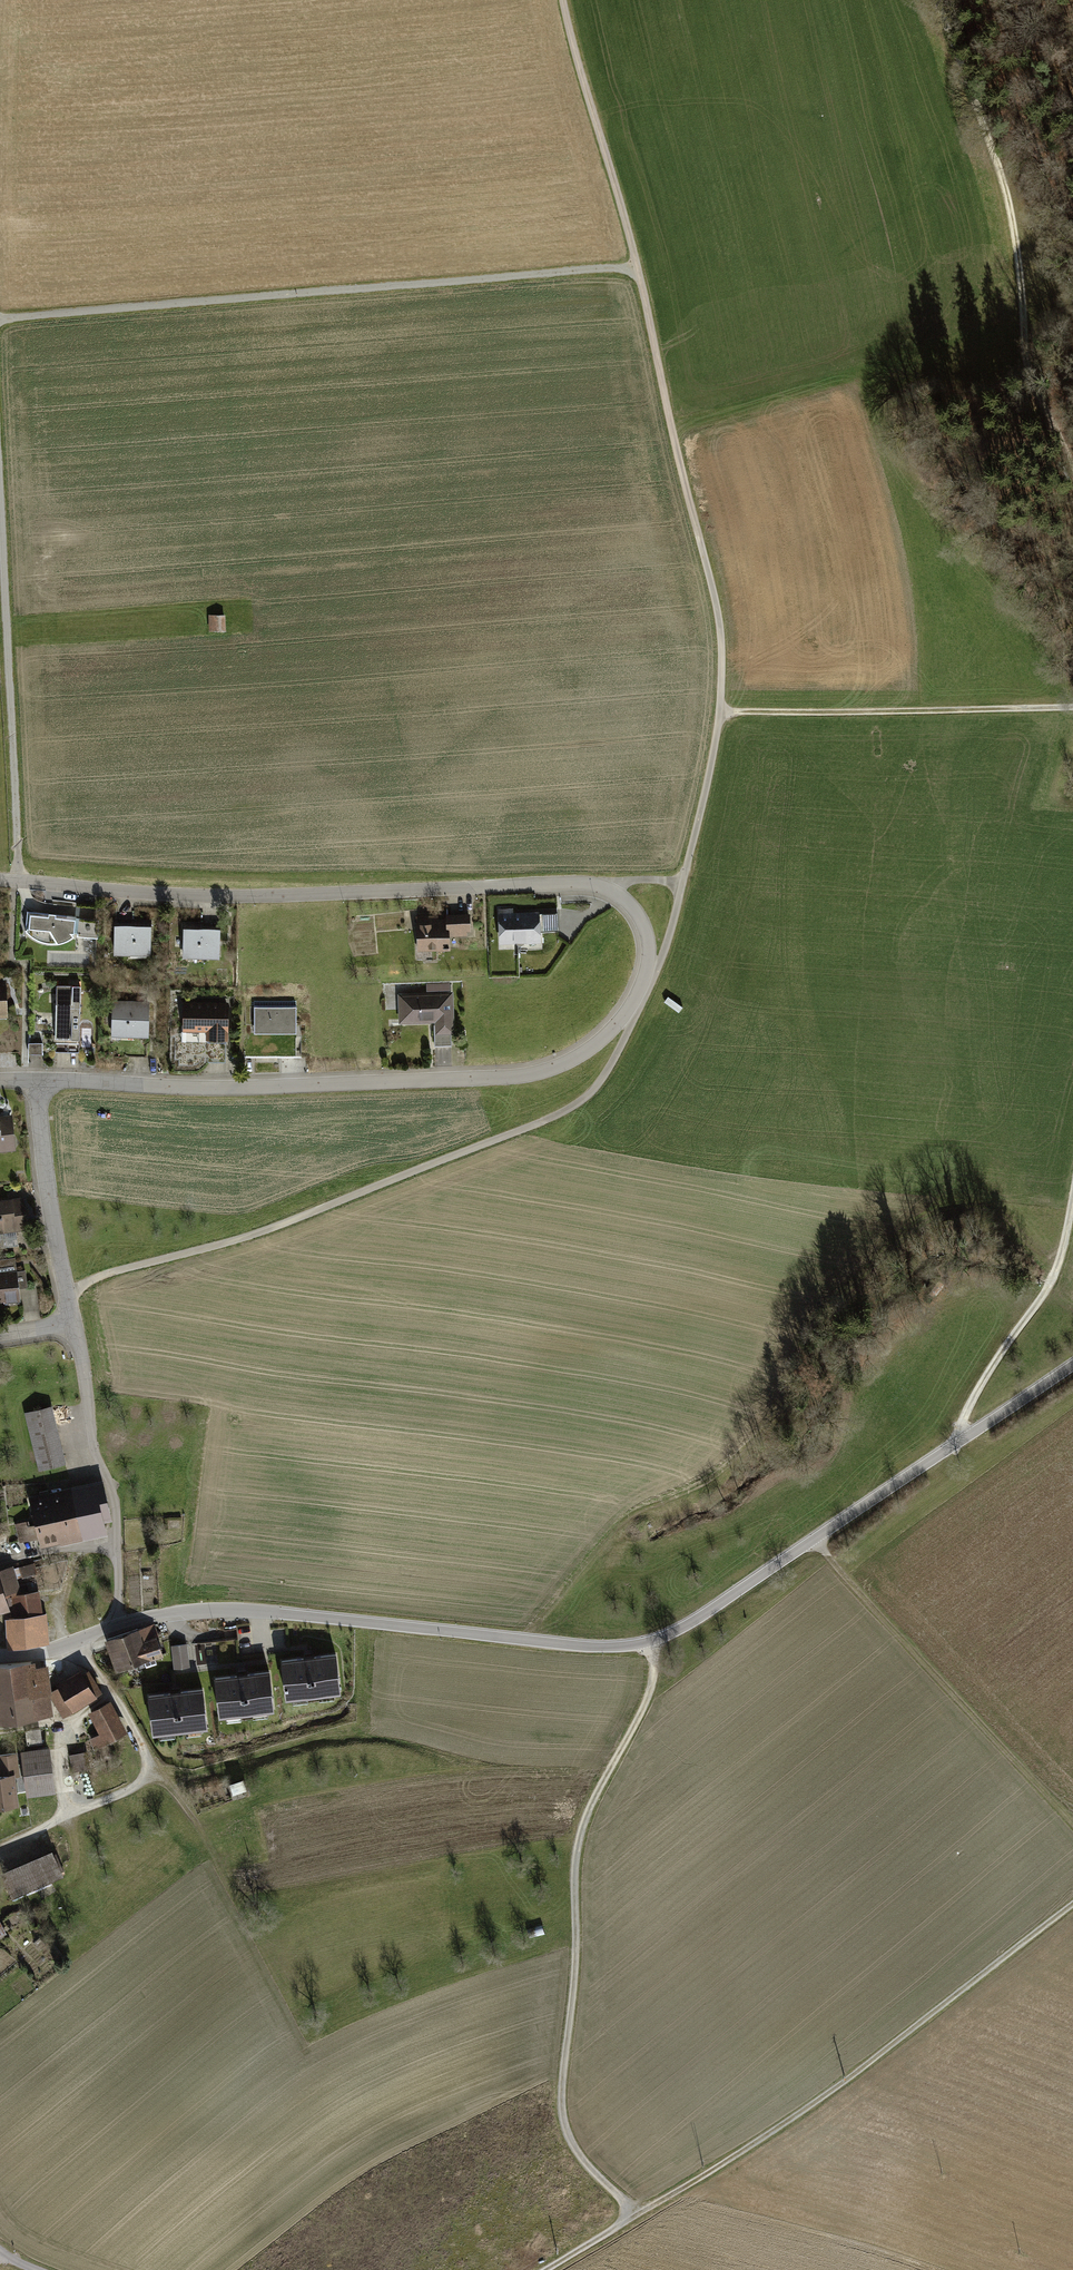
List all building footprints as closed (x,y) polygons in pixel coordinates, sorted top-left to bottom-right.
[(230,614),(218,614),(219,629),(231,628),(230,614)] [(512,910),(499,911),(501,940),(539,938),(539,930),(557,929),(557,914),(512,916),(512,910)] [(76,917),(27,911),(26,931),(32,938),(41,942),(49,944),(59,944),(65,941),(72,938),(75,936),(98,938),(99,921),(76,918),(76,917)] [(436,916),(417,917),(418,946),(431,946),(431,950),(449,949),(449,933),(470,932),(469,915),(447,916),(447,924),(437,925),(436,916)] [(150,924),(115,923),(114,950),(150,950),(150,924)] [(220,927),(184,926),(184,955),(219,956),(220,927)] [(80,987),(57,987),(56,1038),(72,1039),(72,1030),(79,1030),(80,987)] [(449,994),(402,996),(403,1021),(434,1020),(435,1046),(451,1046),(449,994)] [(148,1003),(113,1002),(113,1033),(148,1034),(148,1003)] [(227,1004),(186,1004),(186,1029),(209,1029),(209,1039),(227,1040),(227,1004)] [(297,1007),(255,1007),(255,1033),(297,1033),(297,1007)] [(29,1032),(29,1052),(42,1052),(42,1032),(29,1032)] [(7,1148),(14,1139),(11,1116),(0,1118),(0,1148),(7,1148)] [(0,1202),(0,1229),(26,1225),(23,1199),(0,1202)] [(17,1272),(15,1258),(12,1258),(13,1263),(0,1265),(0,1274),(17,1272)] [(25,1271),(17,1272),(19,1288),(27,1287),(25,1271)] [(20,1299),(19,1288),(17,1272),(0,1274),(0,1301),(20,1299)] [(944,1285),(939,1281),(930,1291),(936,1296),(944,1285)] [(50,1407),(29,1412),(42,1467),(64,1462),(50,1407)] [(102,1484),(32,1500),(41,1542),(103,1528),(100,1516),(109,1514),(102,1484)] [(35,1537),(33,1524),(25,1525),(27,1538),(35,1537)] [(34,1564),(20,1568),(23,1575),(36,1571),(34,1564)] [(8,1608),(4,1596),(15,1594),(19,1594),(11,1569),(0,1572),(0,1610),(8,1608)] [(19,1594),(15,1594),(18,1616),(10,1618),(10,1631),(14,1631),(15,1648),(44,1644),(42,1614),(40,1615),(37,1592),(19,1594)] [(154,1626),(109,1641),(118,1668),(163,1653),(154,1626)] [(186,1644),(173,1645),(175,1668),(189,1666),(186,1644)] [(307,1657),(281,1660),(286,1697),(341,1691),(337,1653),(307,1657)] [(0,1664),(0,1720),(51,1713),(44,1667),(32,1668),(31,1660),(0,1664)] [(88,1670),(51,1692),(64,1713),(101,1690),(88,1670)] [(269,1672),(215,1678),(219,1714),(273,1708),(269,1672)] [(202,1690),(148,1696),(153,1732),(207,1726),(202,1690)] [(108,1702),(90,1711),(102,1733),(91,1739),(96,1747),(124,1733),(108,1702)] [(32,1745),(44,1744),(43,1731),(31,1732),(32,1745)] [(49,1749),(21,1753),(27,1792),(54,1788),(49,1749)] [(83,1752),(70,1754),(73,1770),(86,1768),(83,1752)] [(0,1755),(0,1771),(0,1773),(18,1771),(16,1753),(0,1755)] [(0,1775),(0,1806),(17,1804),(13,1773),(0,1775)] [(53,1853),(2,1873),(11,1896),(62,1875),(53,1853)]
